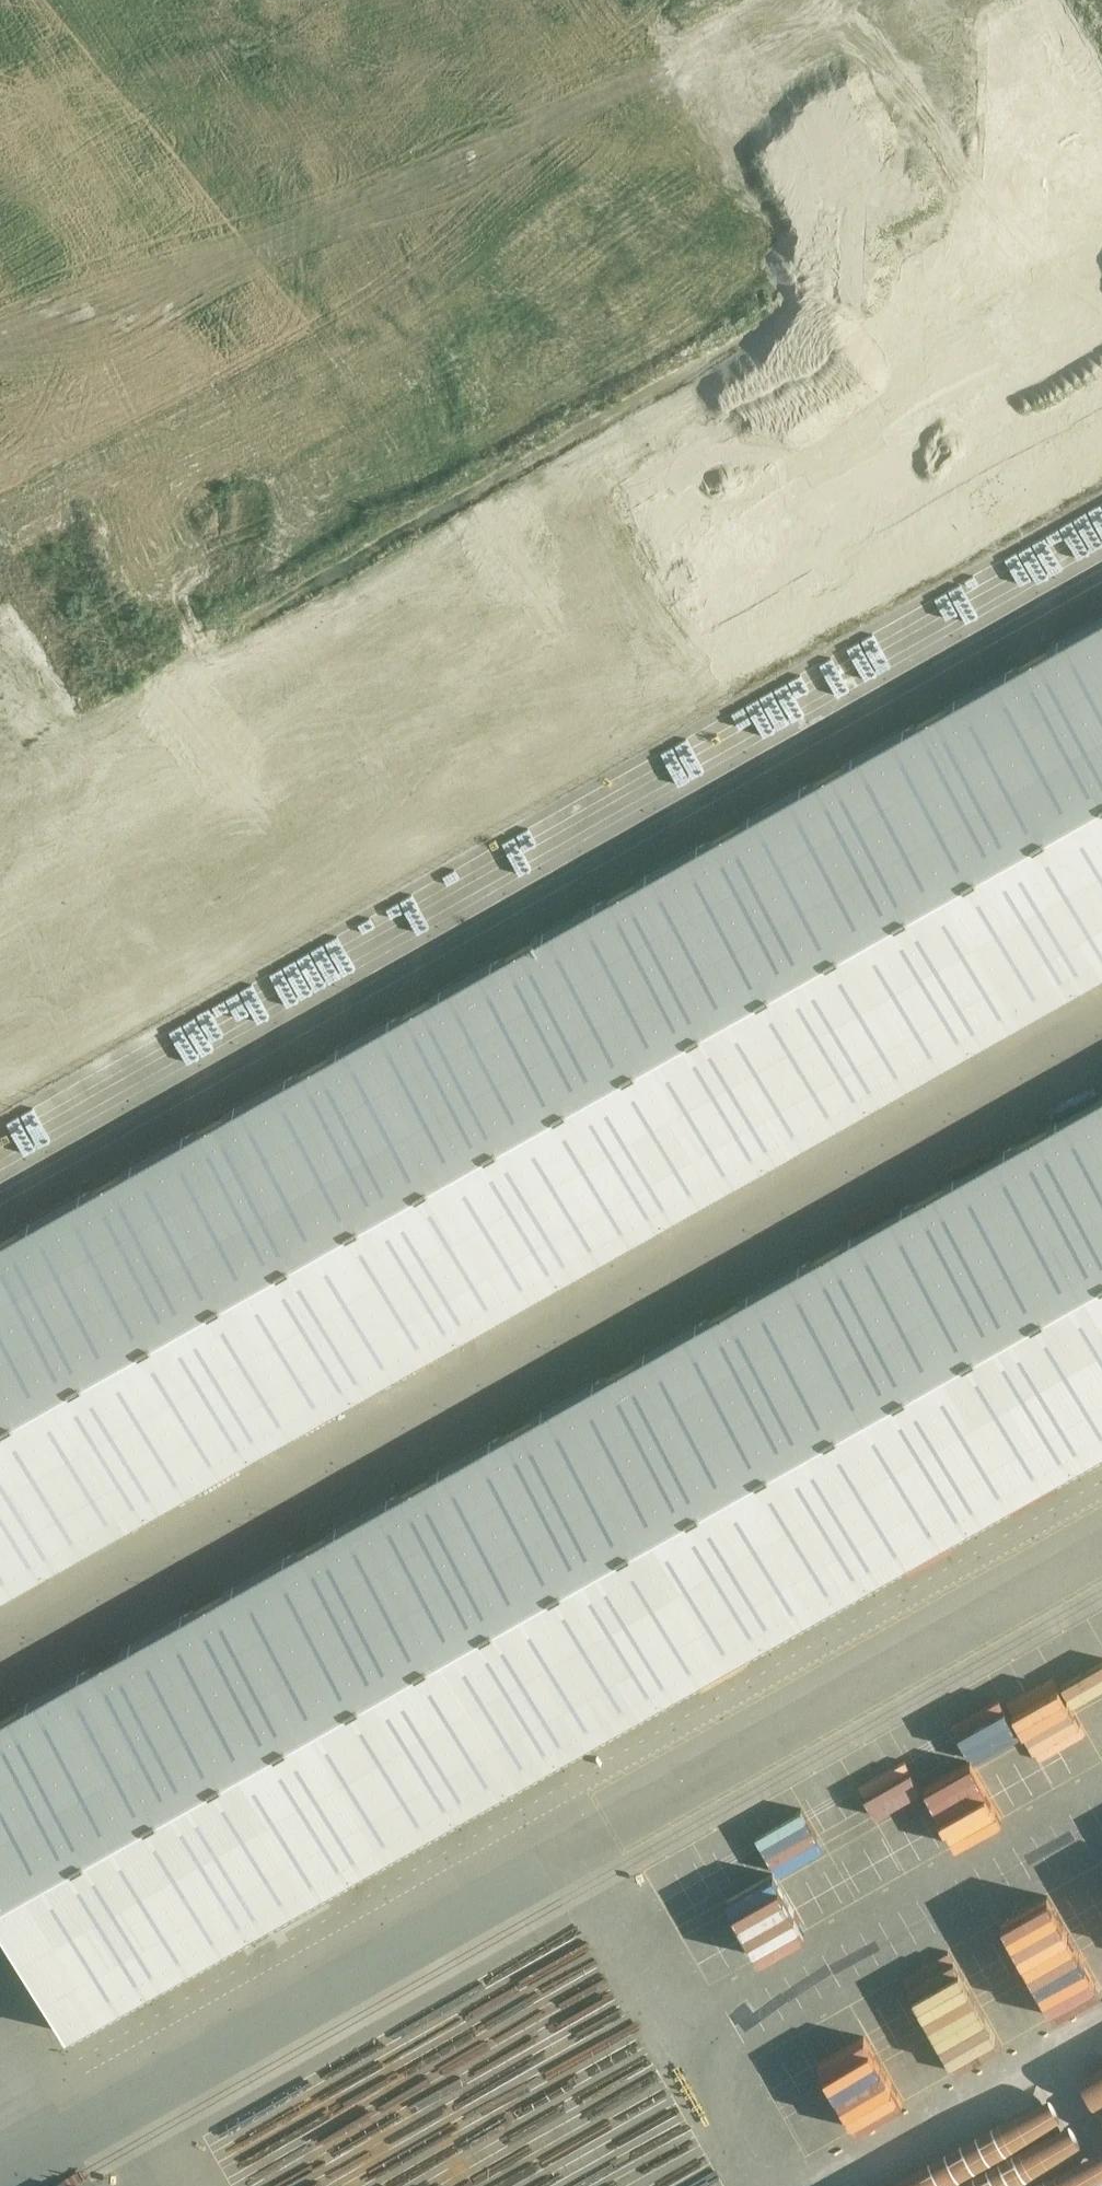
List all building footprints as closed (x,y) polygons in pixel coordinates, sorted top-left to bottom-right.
[(1101,969),(1101,616),(0,1240),(0,1592),(1101,969)] [(1101,1446),(1101,1094),(0,1717),(0,1914),(67,2032),(1101,1446)] [(35,1994),(12,2006),(19,2018),(42,2006),(35,1994)] [(605,2033),(631,2078),(653,2065),(627,2020),(605,2033)]
